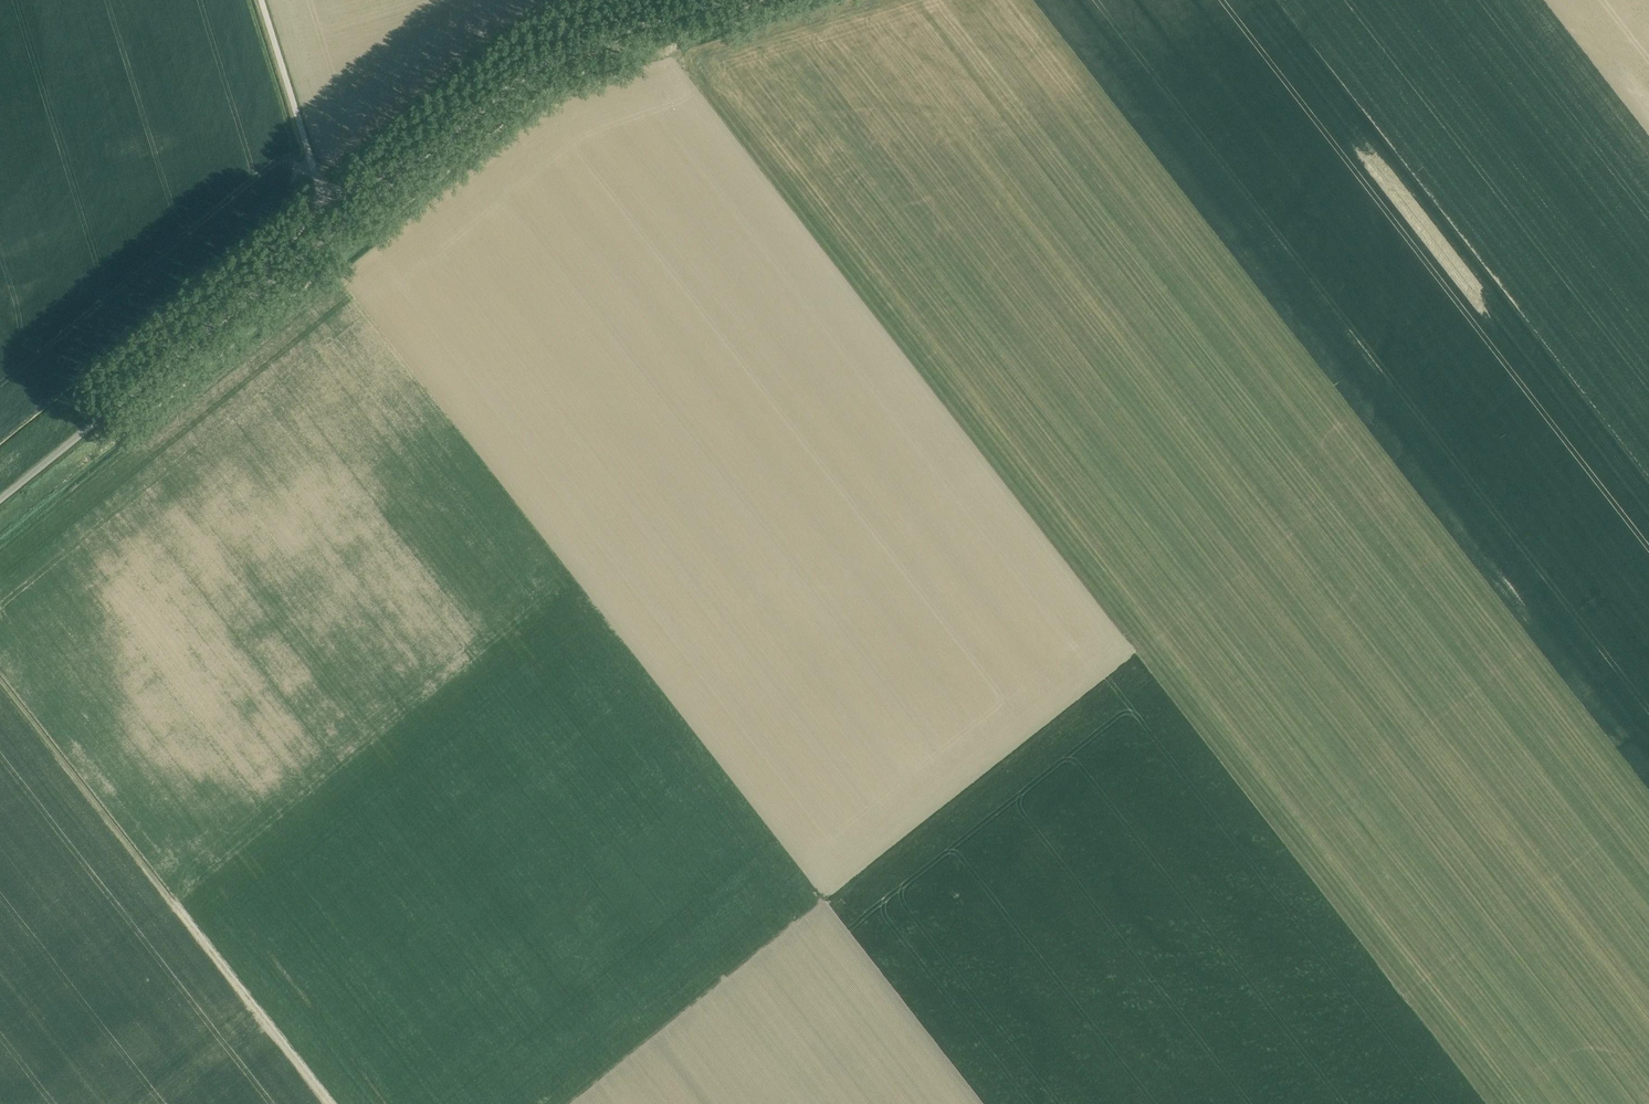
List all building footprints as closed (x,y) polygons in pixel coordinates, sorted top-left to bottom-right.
[(91,424),(102,417),(98,412),(88,419),(91,424)]
